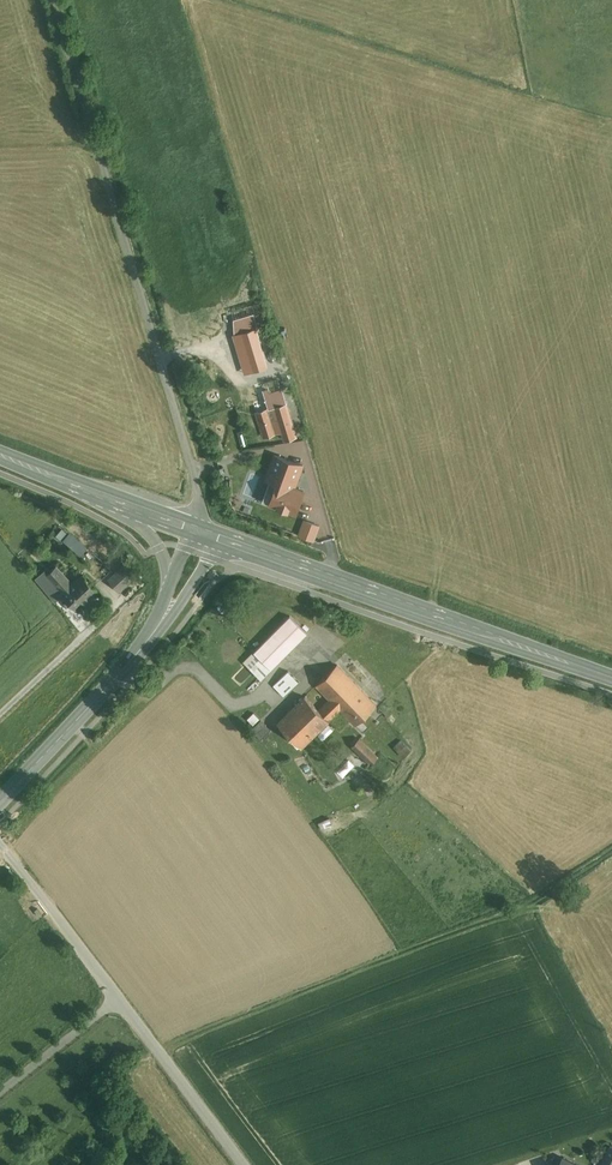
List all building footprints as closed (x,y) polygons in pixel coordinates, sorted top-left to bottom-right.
[(259,328),(237,334),(249,372),(270,366),(259,328)] [(287,406),(256,415),(263,439),(293,431),(287,406)] [(278,483),(298,491),(306,466),(273,453),(264,480),(278,483)] [(278,483),(270,504),(297,515),(305,494),(298,491),(278,483)] [(316,540),(320,523),(303,519),(299,536),(316,540)] [(57,535),(80,555),(88,546),(65,526),(57,535)] [(126,563),(109,578),(120,591),(137,576),(126,563)] [(48,574),(47,574),(54,581),(63,573),(56,566),(48,574)] [(54,581),(47,574),(48,574),(46,571),(36,579),(55,602),(63,595),(62,595),(64,593),(54,581)] [(73,585),(63,573),(54,581),(64,593),(73,585)] [(97,590),(83,575),(73,585),(64,593),(62,595),(63,595),(74,607),(86,596),(88,598),(97,590)] [(290,618),(254,653),(270,669),(306,635),(290,618)] [(338,666),(317,687),(358,727),(379,705),(338,666)] [(274,685),(284,695),(299,680),(289,670),(274,685)] [(306,697),(279,723),(301,746),(328,720),(306,697)] [(262,739),(272,729),(254,712),(248,719),(255,725),(252,729),(262,739)] [(351,745),(372,764),(380,755),(359,736),(351,745)] [(406,757),(413,750),(402,739),(395,746),(406,757)]
